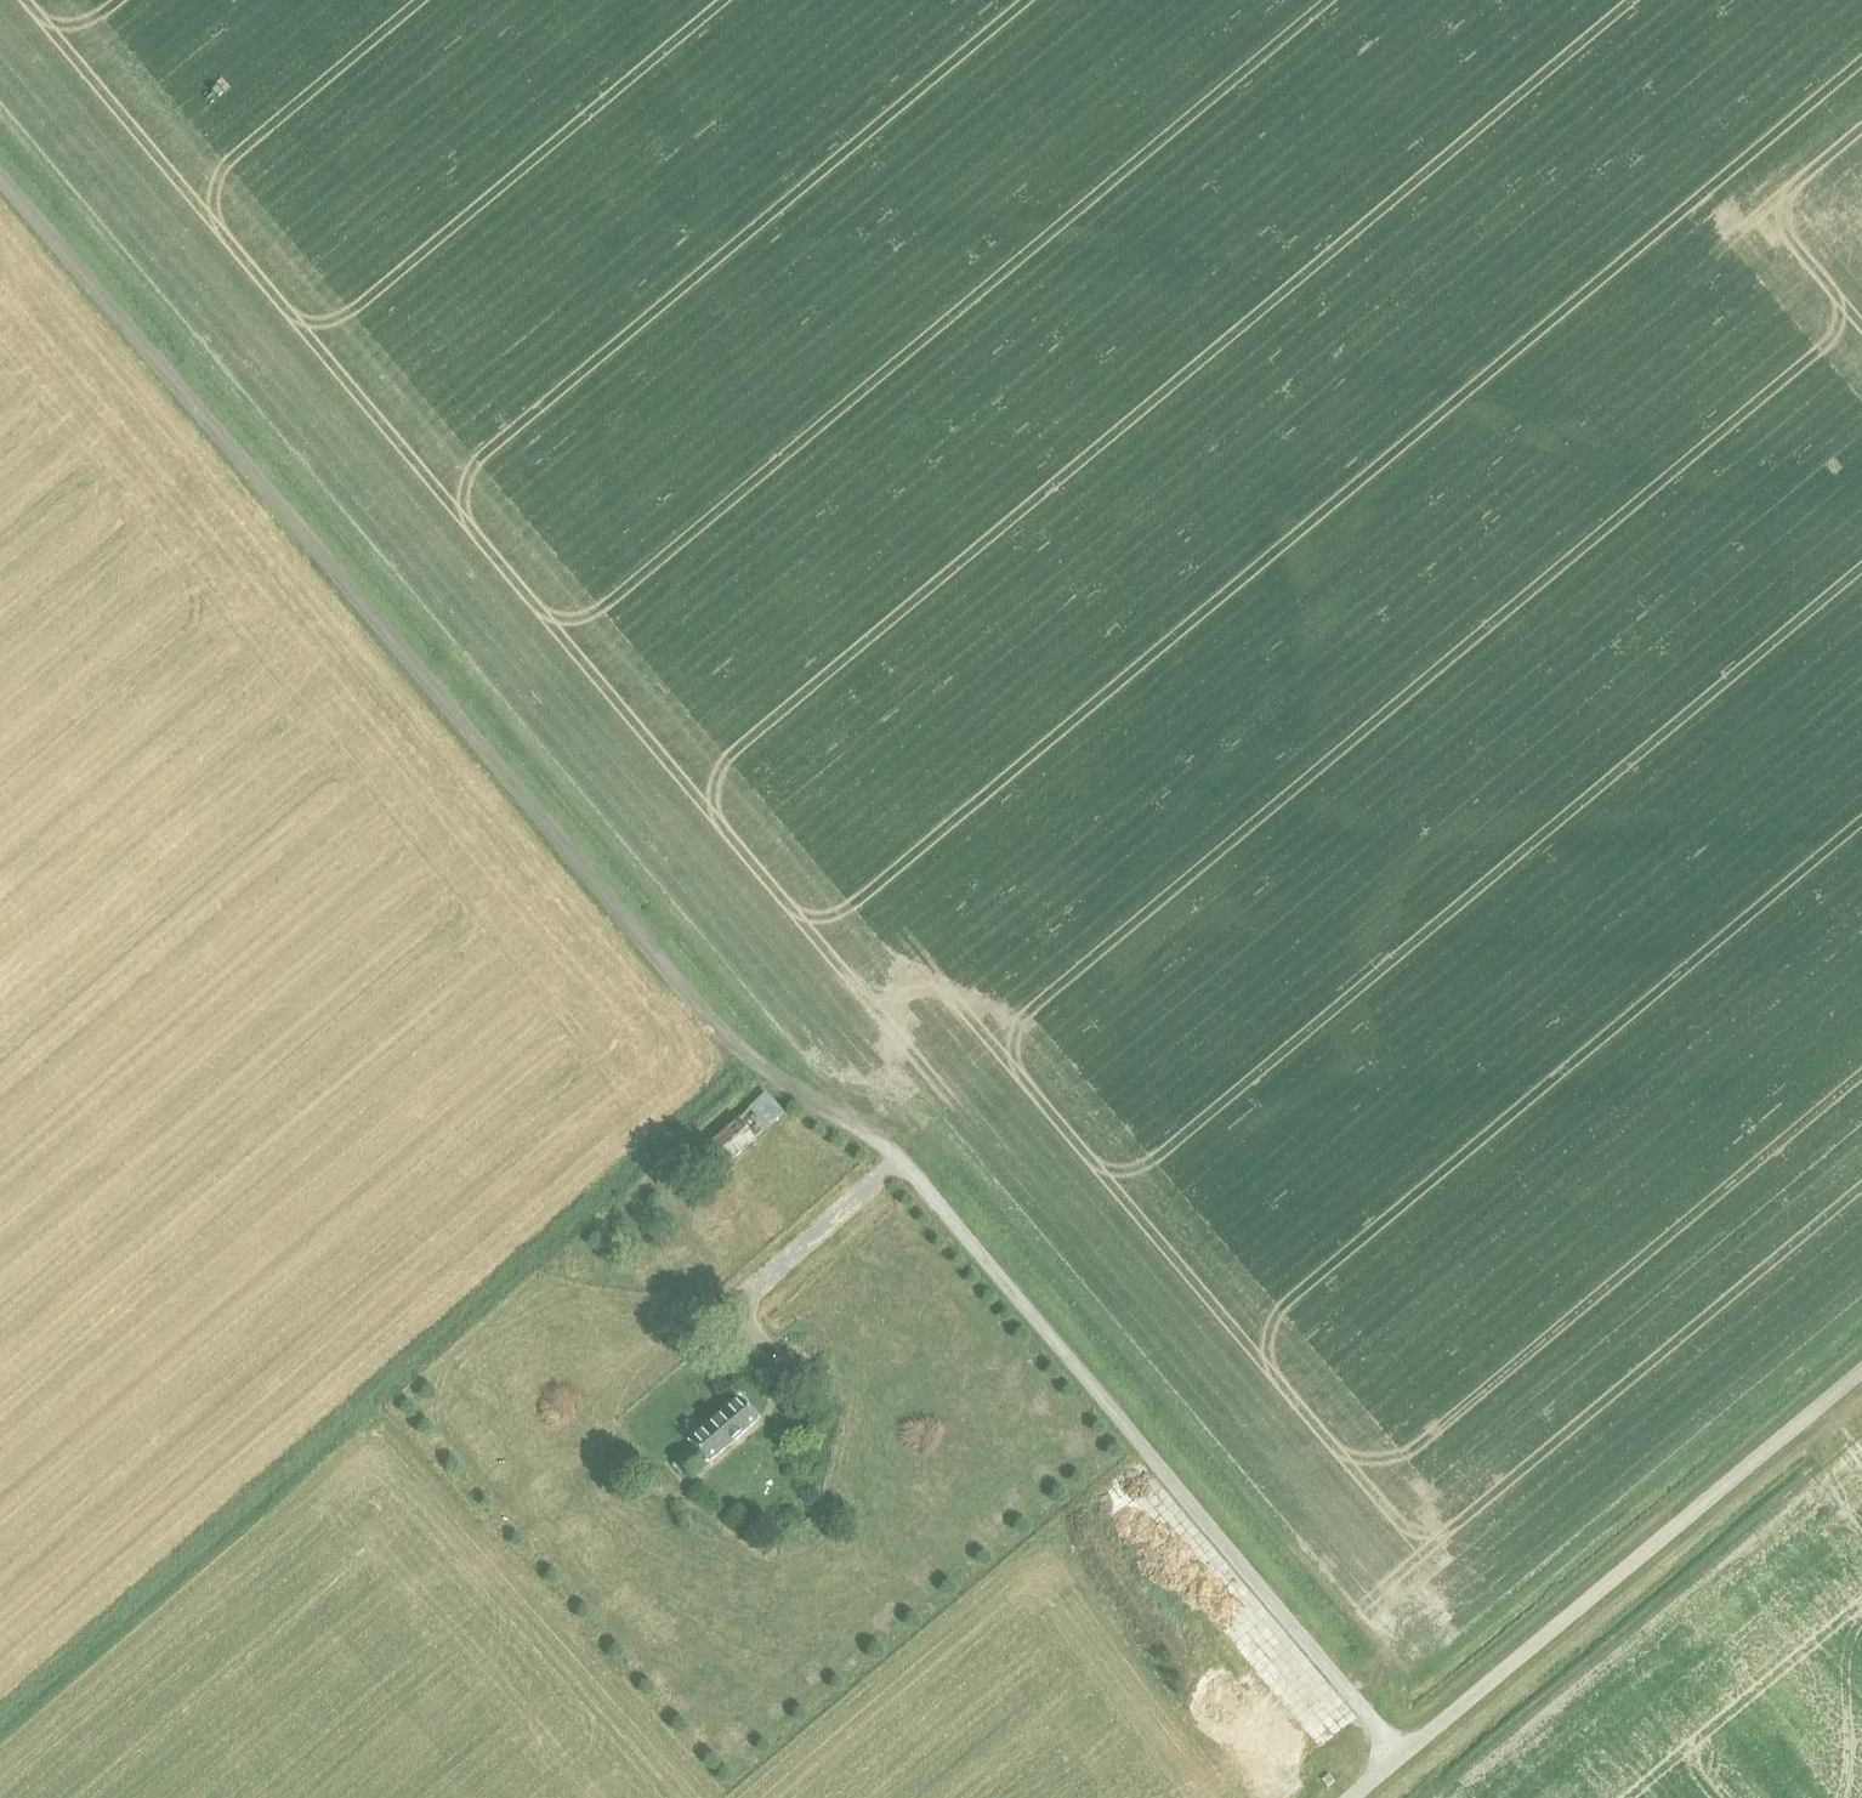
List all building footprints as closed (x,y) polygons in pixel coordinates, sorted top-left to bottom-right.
[(696,1152),(717,1176),(757,1140),(740,1121),(712,1145),(708,1141),(696,1152)] [(673,1465),(688,1482),(760,1421),(741,1399),(691,1442),(695,1447),(673,1465)]
